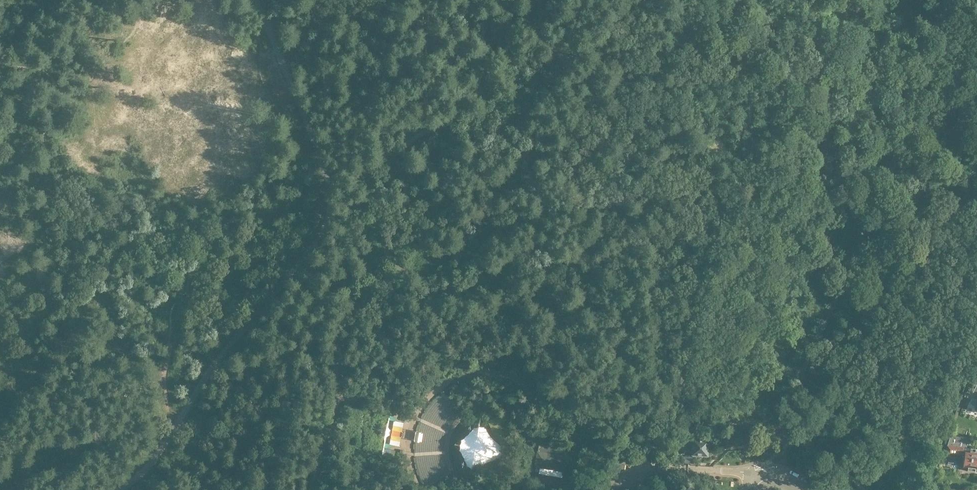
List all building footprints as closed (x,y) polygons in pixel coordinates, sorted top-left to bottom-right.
[(484,405),(476,416),(481,420),(485,415),(492,422),(496,416),(484,405)] [(373,439),(403,446),(407,424),(384,419),(383,426),(376,424),(373,439)] [(464,436),(460,438),(458,449),(462,454),(464,458),(466,462),(467,465),(475,466),(491,461),(495,439),(482,427),(473,426),(471,430),(468,433),(464,436)] [(947,446),(953,448),(952,455),(964,457),(963,465),(968,466),(968,470),(975,471),(975,468),(976,468),(976,448),(970,447),(970,451),(966,450),(966,448),(968,439),(951,434),(950,435),(947,446)] [(691,456),(708,457),(709,441),(692,440),(691,456)] [(553,454),(538,452),(536,466),(569,472),(573,450),(554,447),(553,454)]
